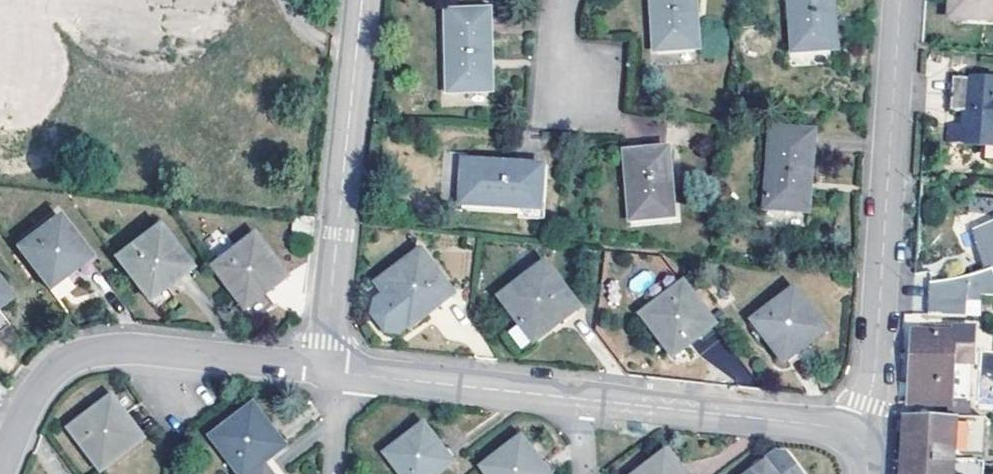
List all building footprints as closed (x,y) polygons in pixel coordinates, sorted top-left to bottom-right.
[(692,0),(649,0),(652,54),(696,51),(693,14),(692,0)] [(832,0),(789,0),(791,52),(834,51),(833,20),(832,0)] [(950,18),(979,21),(980,14),(992,15),(992,0),(951,0),(950,18)] [(228,37),(230,13),(201,11),(199,34),(228,37)] [(487,16),(447,17),(448,97),(490,96),(489,63),(487,16)] [(957,127),(946,126),(943,143),(987,148),(992,149),(992,83),(953,79),(949,106),(960,107),(965,108),(963,118),(962,128),(957,127)] [(960,107),(957,127),(962,128),(963,118),(965,108),(960,107)] [(805,213),(812,136),(769,132),(763,210),(805,213)] [(671,219),(664,148),(630,152),(623,152),(629,224),(671,219)] [(518,171),(464,166),(460,209),(540,216),(543,173),(518,171)] [(61,223),(18,254),(58,308),(76,295),(67,282),(92,264),(61,223)] [(114,262),(153,314),(171,302),(163,290),(186,273),(154,231),(114,262)] [(253,241),(212,273),(252,326),(270,313),(261,301),(285,283),(253,241)] [(386,294),(378,299),(372,313),(383,329),(400,331),(437,304),(453,292),(421,249),(376,281),(386,294)] [(539,343),(563,324),(572,336),(592,323),(549,267),(505,299),(539,343)] [(939,286),(937,318),(975,321),(976,306),(990,306),(991,300),(992,300),(992,270),(939,286)] [(369,286),(378,299),(386,294),(376,281),(369,286)] [(12,303),(0,287),(0,314),(12,303)] [(716,331),(685,289),(645,318),(677,359),(716,331)] [(829,334),(798,293),(756,324),(788,365),(829,334)] [(10,330),(0,317),(0,338),(10,330)] [(945,406),(963,407),(969,332),(951,331),(950,337),(914,334),(910,405),(945,406)] [(983,379),(992,379),(992,354),(983,354),(983,379)] [(72,432),(103,473),(145,442),(131,422),(127,417),(138,409),(125,393),(72,432)] [(945,406),(944,420),(962,421),(963,407),(945,406)] [(237,473),(255,473),(267,465),(267,464),(275,458),(285,449),(270,430),(256,412),(214,443),(237,473)] [(904,462),(978,464),(981,422),(962,421),(944,420),(908,417),(904,462)] [(981,422),(978,464),(986,464),(989,423),(981,422)] [(425,428),(386,457),(399,473),(446,473),(455,467),(437,444),(425,428)] [(522,441),(483,470),(486,473),(547,473),(535,458),(522,441)] [(667,453),(639,473),(683,473),(667,453)] [(788,455),(782,455),(757,473),(801,473),(788,455)] [(267,465),(274,473),(287,473),(275,458),(267,464),(267,465)] [(904,462),(903,473),(978,473),(978,464),(904,462)] [(978,473),(986,473),(986,464),(978,464),(978,473)] [(267,465),(255,473),(274,473),(267,465)]
